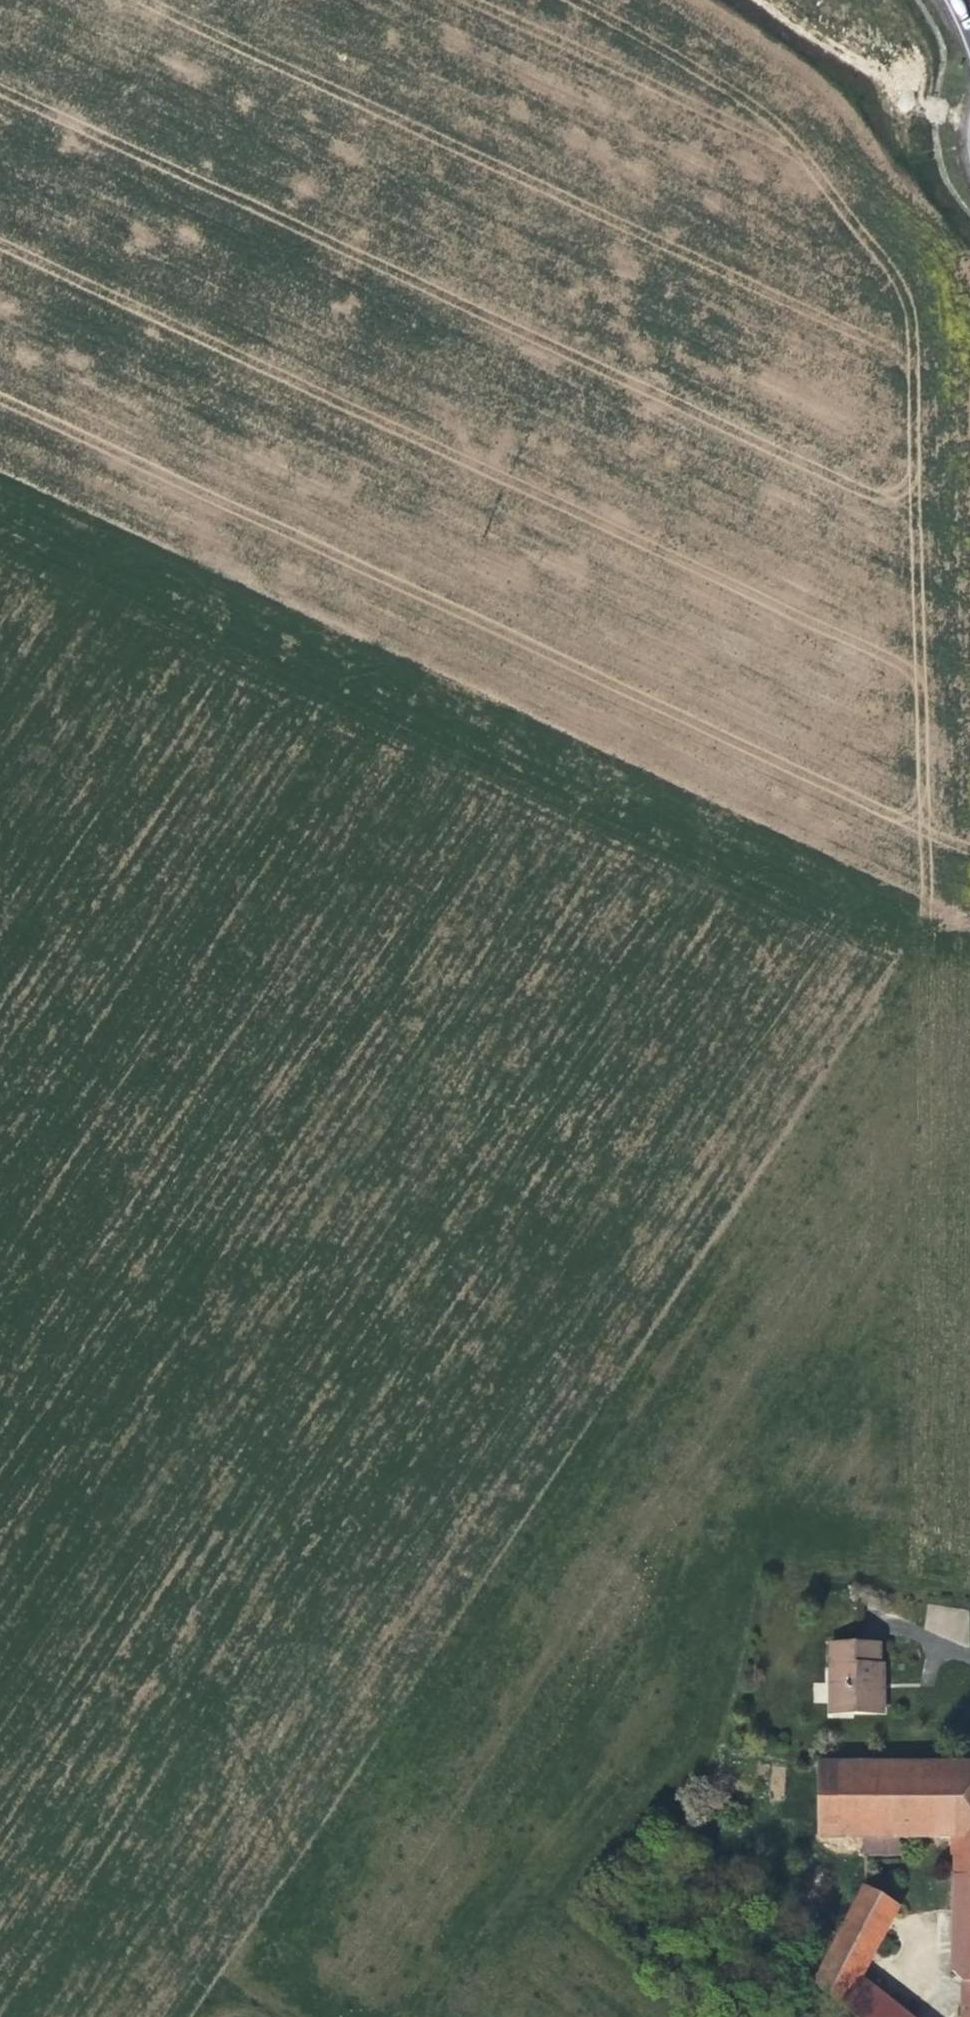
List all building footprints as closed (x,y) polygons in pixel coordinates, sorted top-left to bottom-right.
[(878,1691),(878,1646),(830,1646),(830,1710),(852,1710),(852,1715),(882,1715),(882,1703),(882,1692),(878,1691)] [(818,1764),(818,1840),(864,1840),(864,1856),(899,1856),(898,1839),(951,1839),(959,1839),(959,1877),(954,1876),(951,1972),(962,1984),(969,1984),(969,1765),(818,1764)] [(898,1907),(863,1888),(820,1971),(814,1984),(855,2016),(907,2016),(859,1979),(898,1907)] [(962,1984),(962,2005),(969,2006),(969,1984),(962,1984)] [(962,2005),(962,2016),(969,2016),(969,2006),(962,2005)]
